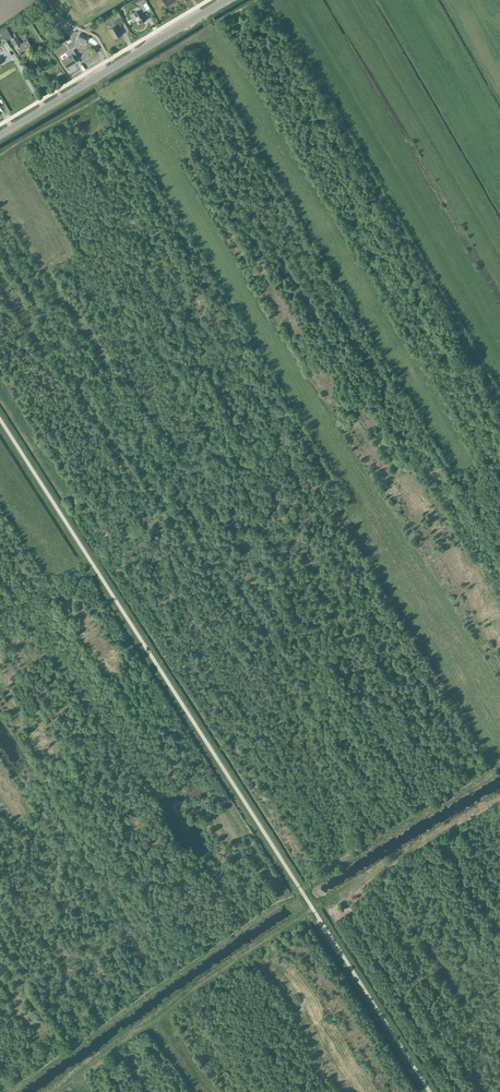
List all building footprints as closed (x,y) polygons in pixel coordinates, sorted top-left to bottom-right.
[(139,24),(146,19),(142,13),(146,10),(143,4),(139,7),(140,9),(132,14),(139,24)] [(109,29),(114,39),(121,35),(117,28),(121,26),(117,19),(113,22),(115,25),(109,29)] [(6,28),(0,31),(0,33),(2,36),(3,35),(5,39),(11,36),(6,28)] [(80,33),(76,41),(85,45),(88,37),(80,33)] [(19,53),(30,46),(27,40),(20,44),(16,36),(11,39),(19,53)] [(7,43),(1,46),(5,52),(11,49),(7,43)] [(74,58),(76,56),(73,51),(67,54),(68,57),(62,60),(66,68),(76,62),(74,58)]
